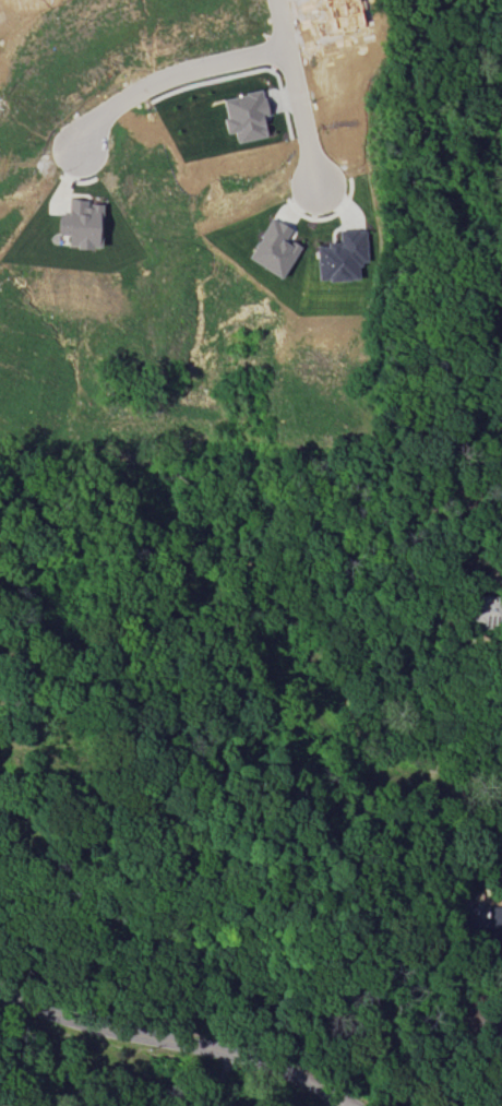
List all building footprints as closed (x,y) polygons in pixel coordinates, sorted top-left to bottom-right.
[(98,247),(99,201),(66,200),(66,213),(56,212),(56,235),(65,236),(65,246),(98,247)] [(280,278),(298,246),(284,238),(289,228),(268,216),(245,258),(280,278)] [(467,620),(481,621),(480,627),(501,628),(501,596),(468,594),(467,620)] [(497,895),(457,899),(458,928),(498,925),(497,895)]
